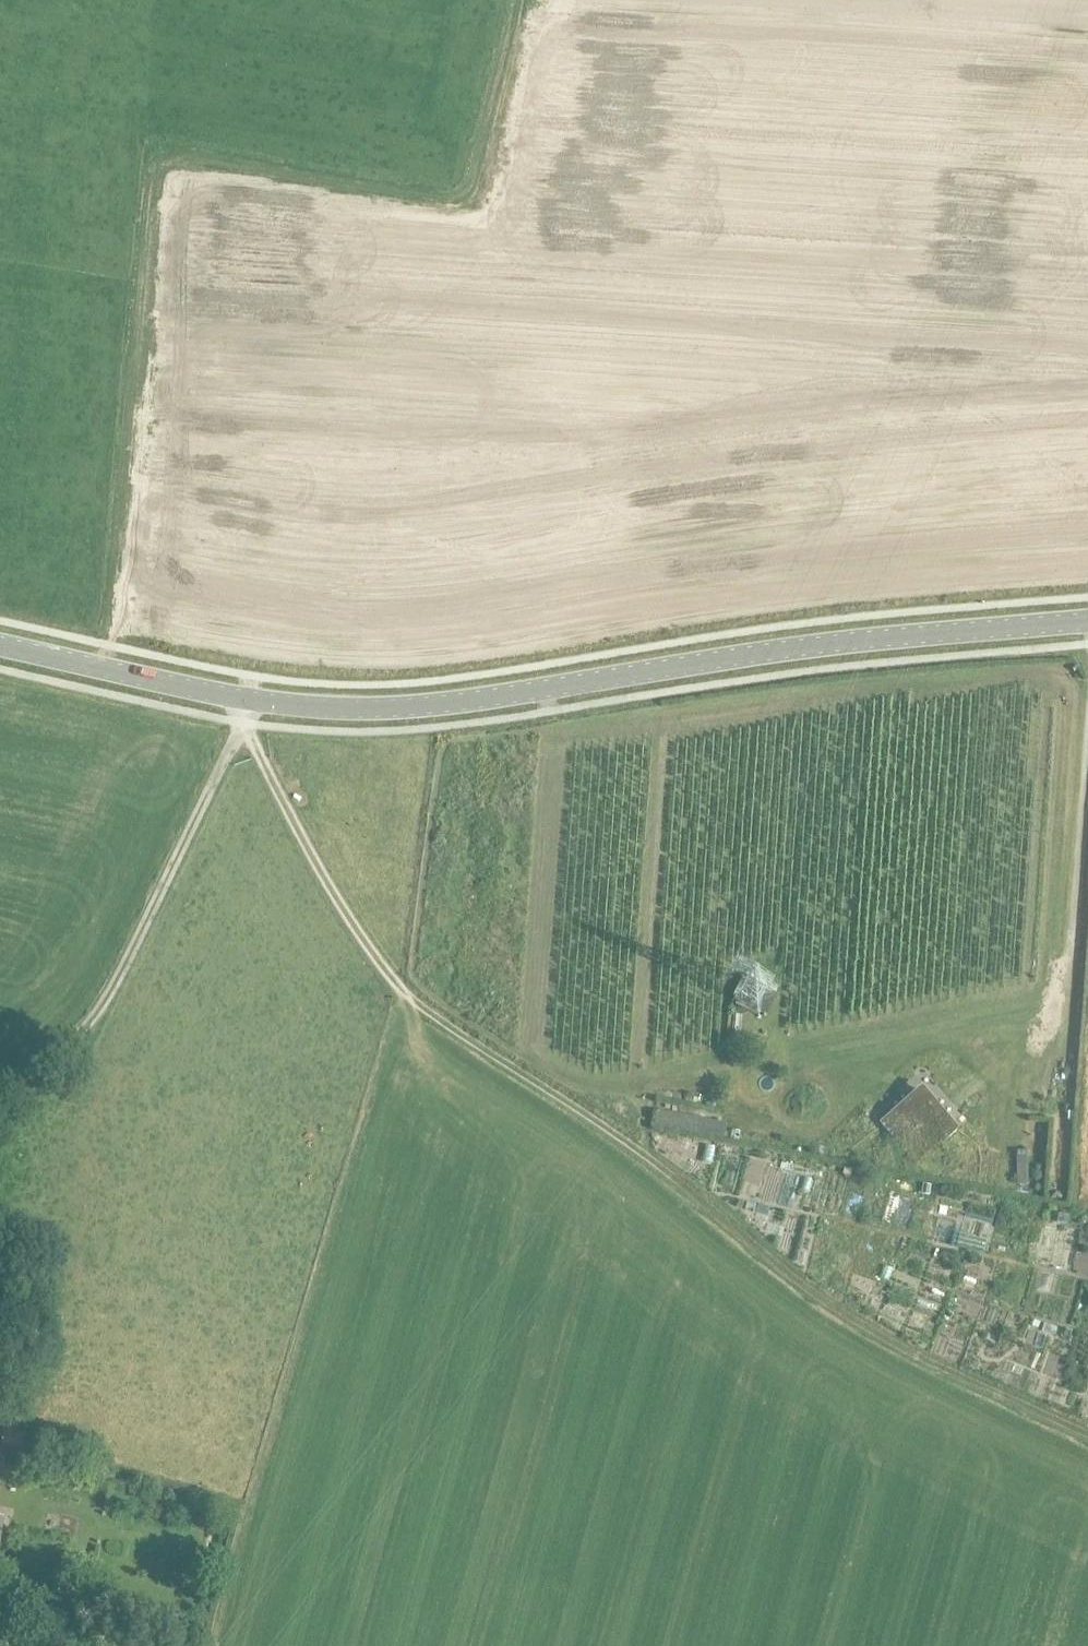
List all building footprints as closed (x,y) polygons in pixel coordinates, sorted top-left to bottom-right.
[(754,1006),(762,989),(764,984),(750,978),(749,980),(744,977),(732,998),(753,1008),(754,1006)] [(956,1135),(926,1091),(925,1090),(881,1122),(912,1166),(956,1135)]
